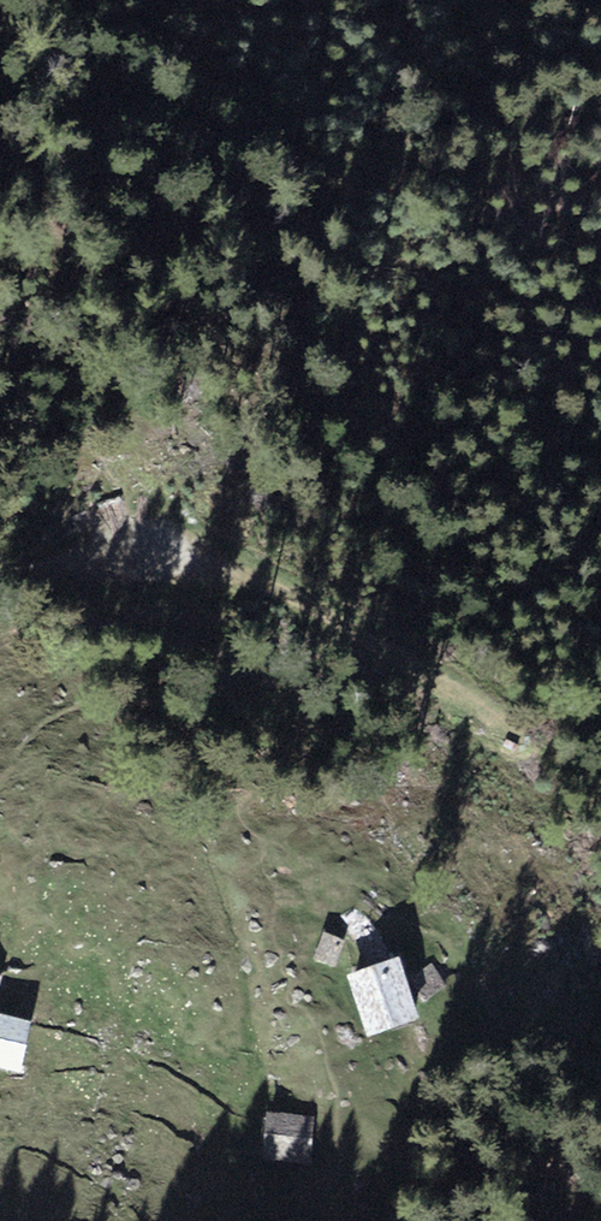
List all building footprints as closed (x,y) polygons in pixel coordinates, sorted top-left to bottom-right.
[(342,943),(325,936),(316,958),(333,965),(342,943)] [(420,1019),(398,956),(346,974),(367,1037),(420,1019)] [(431,964),(410,978),(424,1002),(447,986),(431,964)] [(0,1012),(0,1073),(22,1079),(36,1021),(0,1012)] [(315,1116),(266,1113),(263,1162),(312,1165),(315,1116)]
